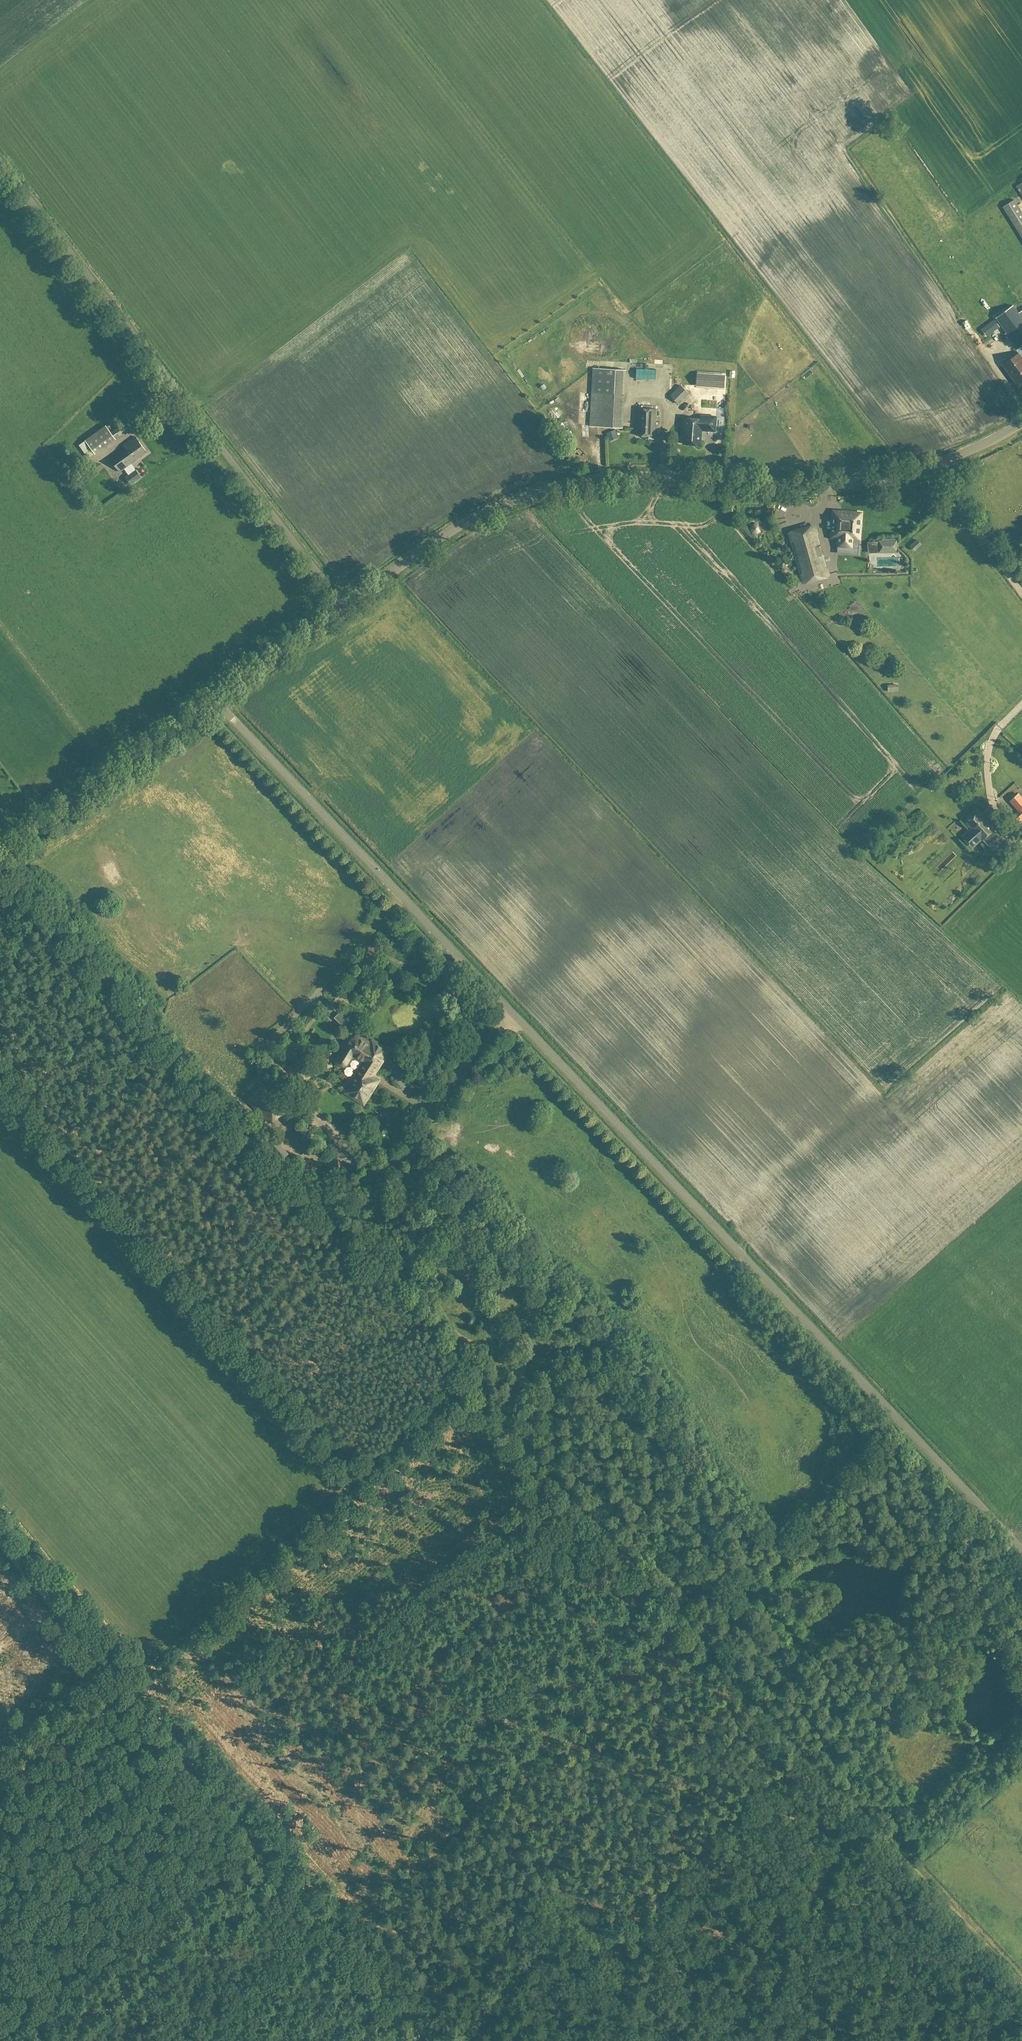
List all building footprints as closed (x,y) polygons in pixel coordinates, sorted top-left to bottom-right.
[(1014,201),(1003,208),(1021,239),(1021,213),(1014,201)] [(1019,348),(1021,346),(1021,309),(1017,312),(1012,304),(996,316),(997,318),(1003,326),(1019,348)] [(987,325),(980,330),(985,337),(993,332),(987,325)] [(1021,381),(1021,359),(1018,353),(1002,365),(1017,385),(1021,381)] [(593,368),(592,393),(590,426),(622,428),(625,369),(593,368)] [(681,386),(673,398),(683,405),(691,393),(681,386)] [(654,436),(656,409),(637,408),(635,435),(654,436)] [(700,416),(700,419),(683,418),(682,436),(684,436),(683,444),(700,445),(701,430),(715,431),(716,417),(700,416)] [(119,437),(129,429),(124,423),(114,430),(119,437)] [(95,454),(115,439),(106,426),(85,441),(95,454)] [(109,459),(120,473),(146,453),(135,437),(126,444),(128,446),(109,459)] [(638,461),(647,454),(641,447),(632,454),(638,461)] [(141,478),(135,470),(125,478),(130,485),(141,478)] [(833,520),(832,537),(838,538),(838,547),(851,548),(852,539),(859,539),(859,526),(860,514),(846,513),(840,513),(840,520),(833,520)] [(828,575),(814,526),(789,534),(802,582),(828,575)] [(885,549),(897,549),(897,541),(878,542),(878,554),(885,553),(885,549)] [(1014,826),(1021,819),(1021,799),(1018,795),(1011,801),(1019,811),(1008,820),(1014,826)] [(972,847),(981,839),(982,840),(994,830),(978,813),(966,823),(971,829),(962,836),(972,847)] [(369,1046),(361,1041),(361,1039),(361,1037),(358,1036),(355,1036),(351,1036),(349,1038),(346,1040),(336,1056),(335,1060),(336,1064),(339,1066),(342,1067),(346,1067),(348,1064),(354,1056),(364,1062),(345,1092),(355,1098),(362,1102),(364,1098),(369,1090),(370,1091),(377,1080),(370,1076),(382,1058),(386,1061),(392,1051),(387,1049),(385,1052),(371,1043),(369,1046)] [(297,1062),(289,1069),(300,1080),(307,1074),(297,1062)] [(407,1095),(413,1093),(410,1083),(404,1085),(407,1095)] [(262,1087),(249,1100),(269,1120),(282,1107),(262,1087)] [(920,1817),(923,1810),(922,1807),(918,1806),(916,1807),(911,1805),(910,1802),(907,1801),(904,1802),(901,1809),(902,1812),(906,1813),(908,1812),(907,1814),(912,1816),(913,1814),(914,1817),(917,1818),(920,1817)]
